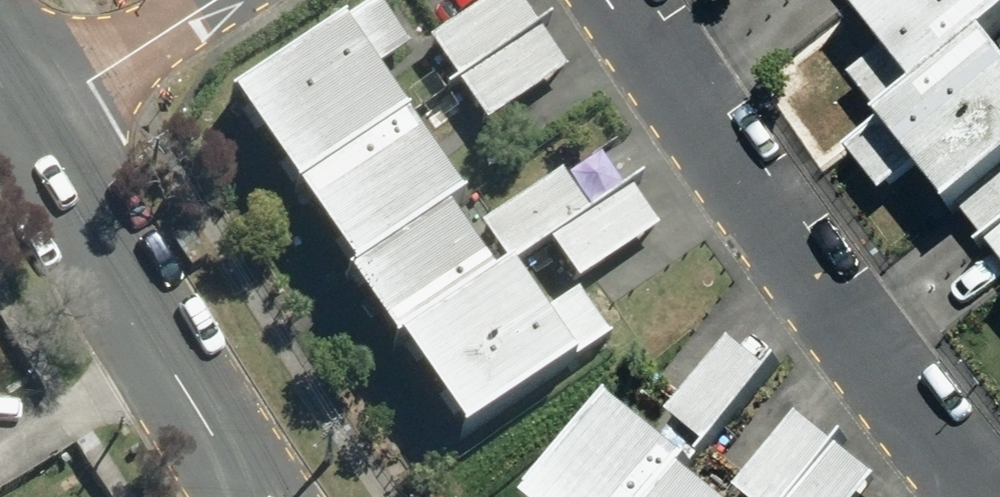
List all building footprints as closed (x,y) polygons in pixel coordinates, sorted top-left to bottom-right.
[(431,44),(489,127),(572,71),(523,0),(495,0),(431,44)] [(866,1),(859,6),(894,49),(856,79),(890,121),(852,152),(887,196),(926,164),(962,213),(966,209),(999,254),(999,0),(866,0),(866,1)] [(483,228),(512,271),(500,279),(454,213),(470,202),(380,72),(414,48),(382,1),(237,100),(357,275),(352,278),(400,347),(405,344),(469,438),(613,340),(581,293),(547,315),(517,271),(554,245),(581,285),(661,230),(632,188),(593,214),(565,173),(483,228)] [(736,341),(675,417),(717,450),(777,374),(736,341)] [(623,403),(547,496),(723,496),(697,476),(704,468),(623,403)] [(742,491),(750,496),(871,496),(884,481),(802,416),(742,491)]
